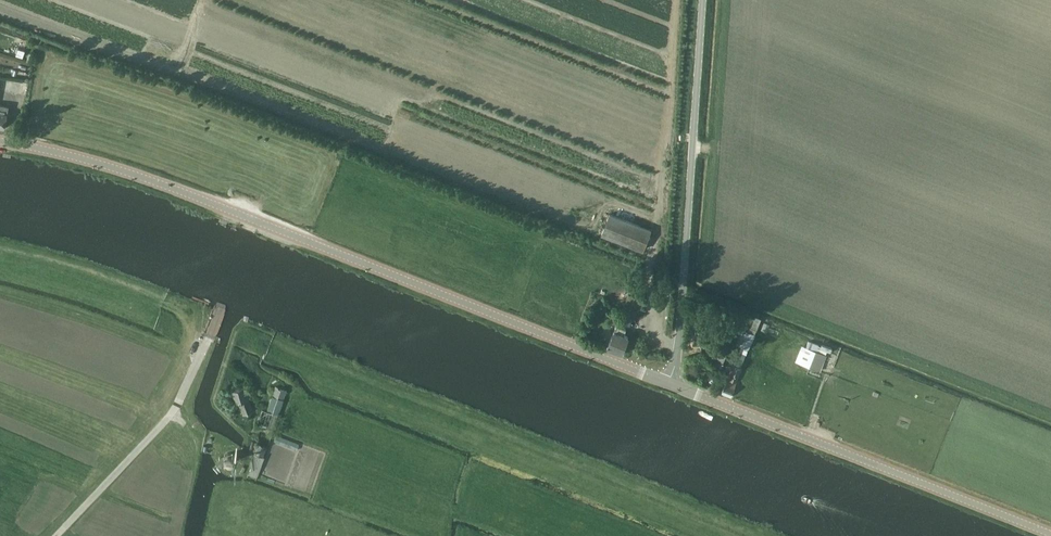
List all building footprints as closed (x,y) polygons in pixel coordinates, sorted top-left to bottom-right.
[(0,105),(0,128),(4,129),(5,124),(8,125),(10,114),(7,114),(8,106),(0,105)] [(643,251),(651,229),(609,212),(600,235),(643,251)] [(617,325),(614,331),(607,348),(621,354),(628,337),(623,335),(626,328),(617,325)] [(749,349),(755,334),(742,328),(735,344),(749,349)] [(826,355),(816,351),(806,347),(799,363),(800,363),(810,367),(820,371),(826,355)] [(732,365),(722,393),(731,396),(741,369),(732,365)] [(275,385),(268,406),(280,410),(287,390),(275,385)] [(251,397),(247,386),(232,391),(236,402),(238,402),(243,414),(242,415),(244,420),(251,418),(249,411),(253,410),(248,398),(251,397)] [(273,429),(278,414),(262,408),(257,423),(273,429)] [(297,450),(299,444),(277,435),(275,441),(297,450)] [(249,448),(255,450),(249,465),(251,466),(248,474),(256,477),(264,456),(263,456),(266,445),(252,440),(249,448)] [(226,462),(226,463),(229,464),(232,463),(235,461),(235,458),(235,457),(235,456),(235,455),(234,454),(234,453),(233,453),(230,452),(227,452),(224,454),(224,458),(224,459),(224,460),(224,461),(225,461),(226,462)]
